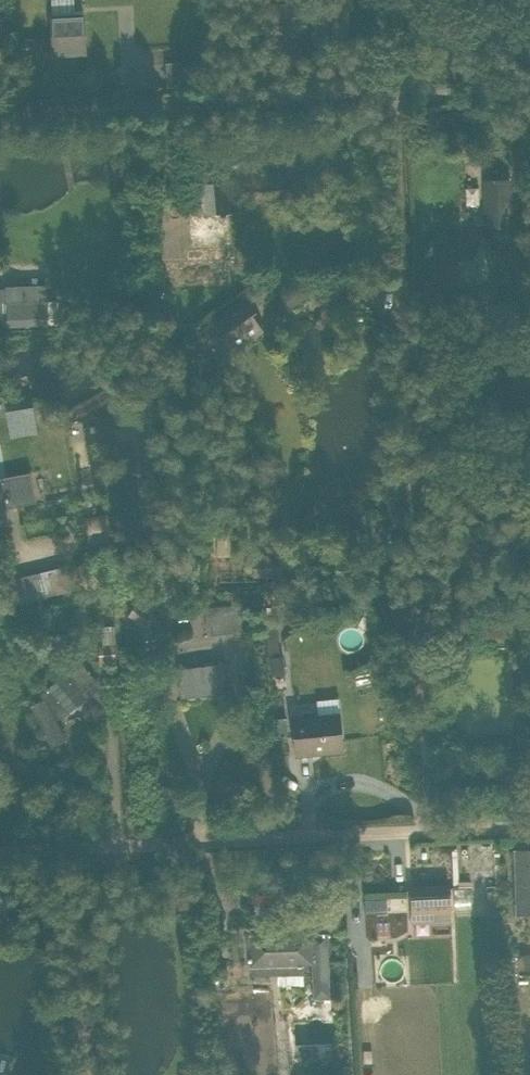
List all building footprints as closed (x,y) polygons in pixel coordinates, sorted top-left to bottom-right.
[(86,53),(83,11),(75,12),(74,0),(56,0),(52,0),(53,16),(50,17),(53,55),(86,53)] [(167,88),(202,88),(202,63),(167,63),(167,88)] [(485,231),(512,231),(512,181),(484,182),(485,231)] [(58,324),(57,301),(48,302),(47,285),(5,287),(5,291),(0,291),(0,320),(7,320),(7,327),(58,324)] [(231,356),(265,332),(253,316),(256,313),(248,302),(245,305),(241,298),(214,316),(219,323),(212,328),(231,356)] [(11,439),(37,435),(32,408),(21,410),(20,404),(5,407),(11,439)] [(9,523),(5,498),(9,497),(7,483),(0,484),(0,525),(9,523)] [(53,595),(46,569),(12,579),(16,594),(31,590),(34,599),(53,595)] [(66,631),(96,630),(96,614),(98,614),(98,598),(80,598),(79,605),(65,605),(66,631)] [(207,635),(234,632),(231,608),(205,610),(207,635)] [(283,657),(279,657),(277,621),(265,621),(268,658),(266,658),(268,673),(275,672),(275,676),(284,676),(284,672),(285,672),(283,657)] [(47,647),(61,640),(55,626),(40,633),(47,647)] [(98,666),(114,665),(114,627),(100,627),(100,639),(102,639),(102,646),(99,646),(99,660),(98,660),(98,666)] [(102,686),(80,661),(48,689),(40,695),(43,700),(29,706),(50,747),(54,745),(56,746),(60,744),(62,741),(65,740),(56,720),(70,714),(102,686)] [(180,699),(229,693),(225,664),(177,670),(180,699)] [(109,689),(118,686),(114,667),(102,669),(109,689)] [(312,754),(343,751),(338,700),(317,701),(319,715),(292,718),(296,758),(312,756),(312,754)] [(275,738),(287,737),(286,719),(274,719),(275,738)] [(529,914),(529,852),(515,852),(517,915),(529,914)] [(297,896),(325,894),(322,860),(294,862),(297,896)] [(494,963),(492,883),(412,885),(413,934),(432,934),(432,919),(453,918),(454,964),(494,963)] [(377,938),(396,937),(396,915),(377,915),(377,938)] [(312,933),(248,935),(250,977),(305,974),(304,965),(312,965),(313,999),(329,999),(328,934),(311,935),(312,933)] [(529,971),(529,954),(518,954),(518,971),(529,971)] [(473,988),(489,987),(488,974),(473,975),(473,988)] [(277,986),(304,985),(303,975),(277,976),(277,986)] [(476,1014),(487,1014),(487,993),(476,993),(476,1014)]
